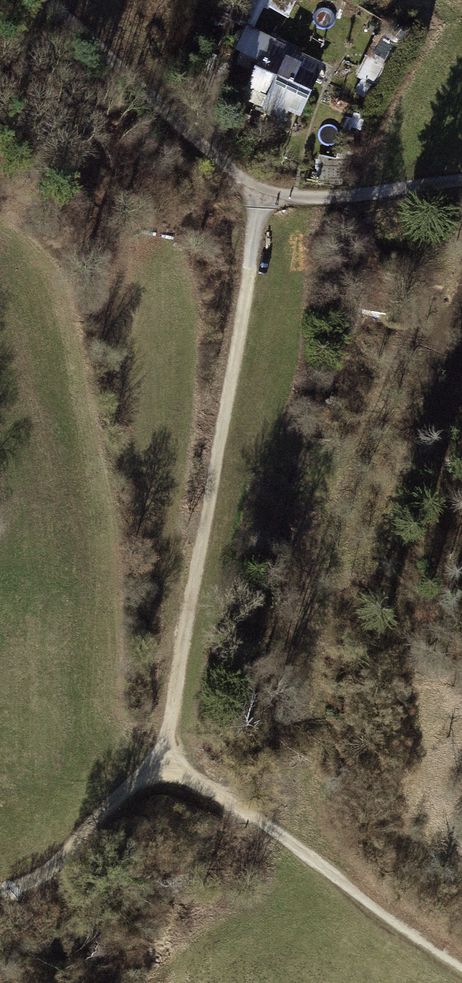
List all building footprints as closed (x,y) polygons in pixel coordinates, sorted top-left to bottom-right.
[(233,27),(250,34),(265,0),(245,0),(233,27)] [(268,7),(291,18),(298,0),(271,0),(268,7)] [(306,35),(273,20),(265,39),(297,54),(306,35)] [(324,67),(252,35),(243,55),(263,64),(252,89),(270,97),(264,111),(286,121),(293,106),(304,111),(324,67)]
